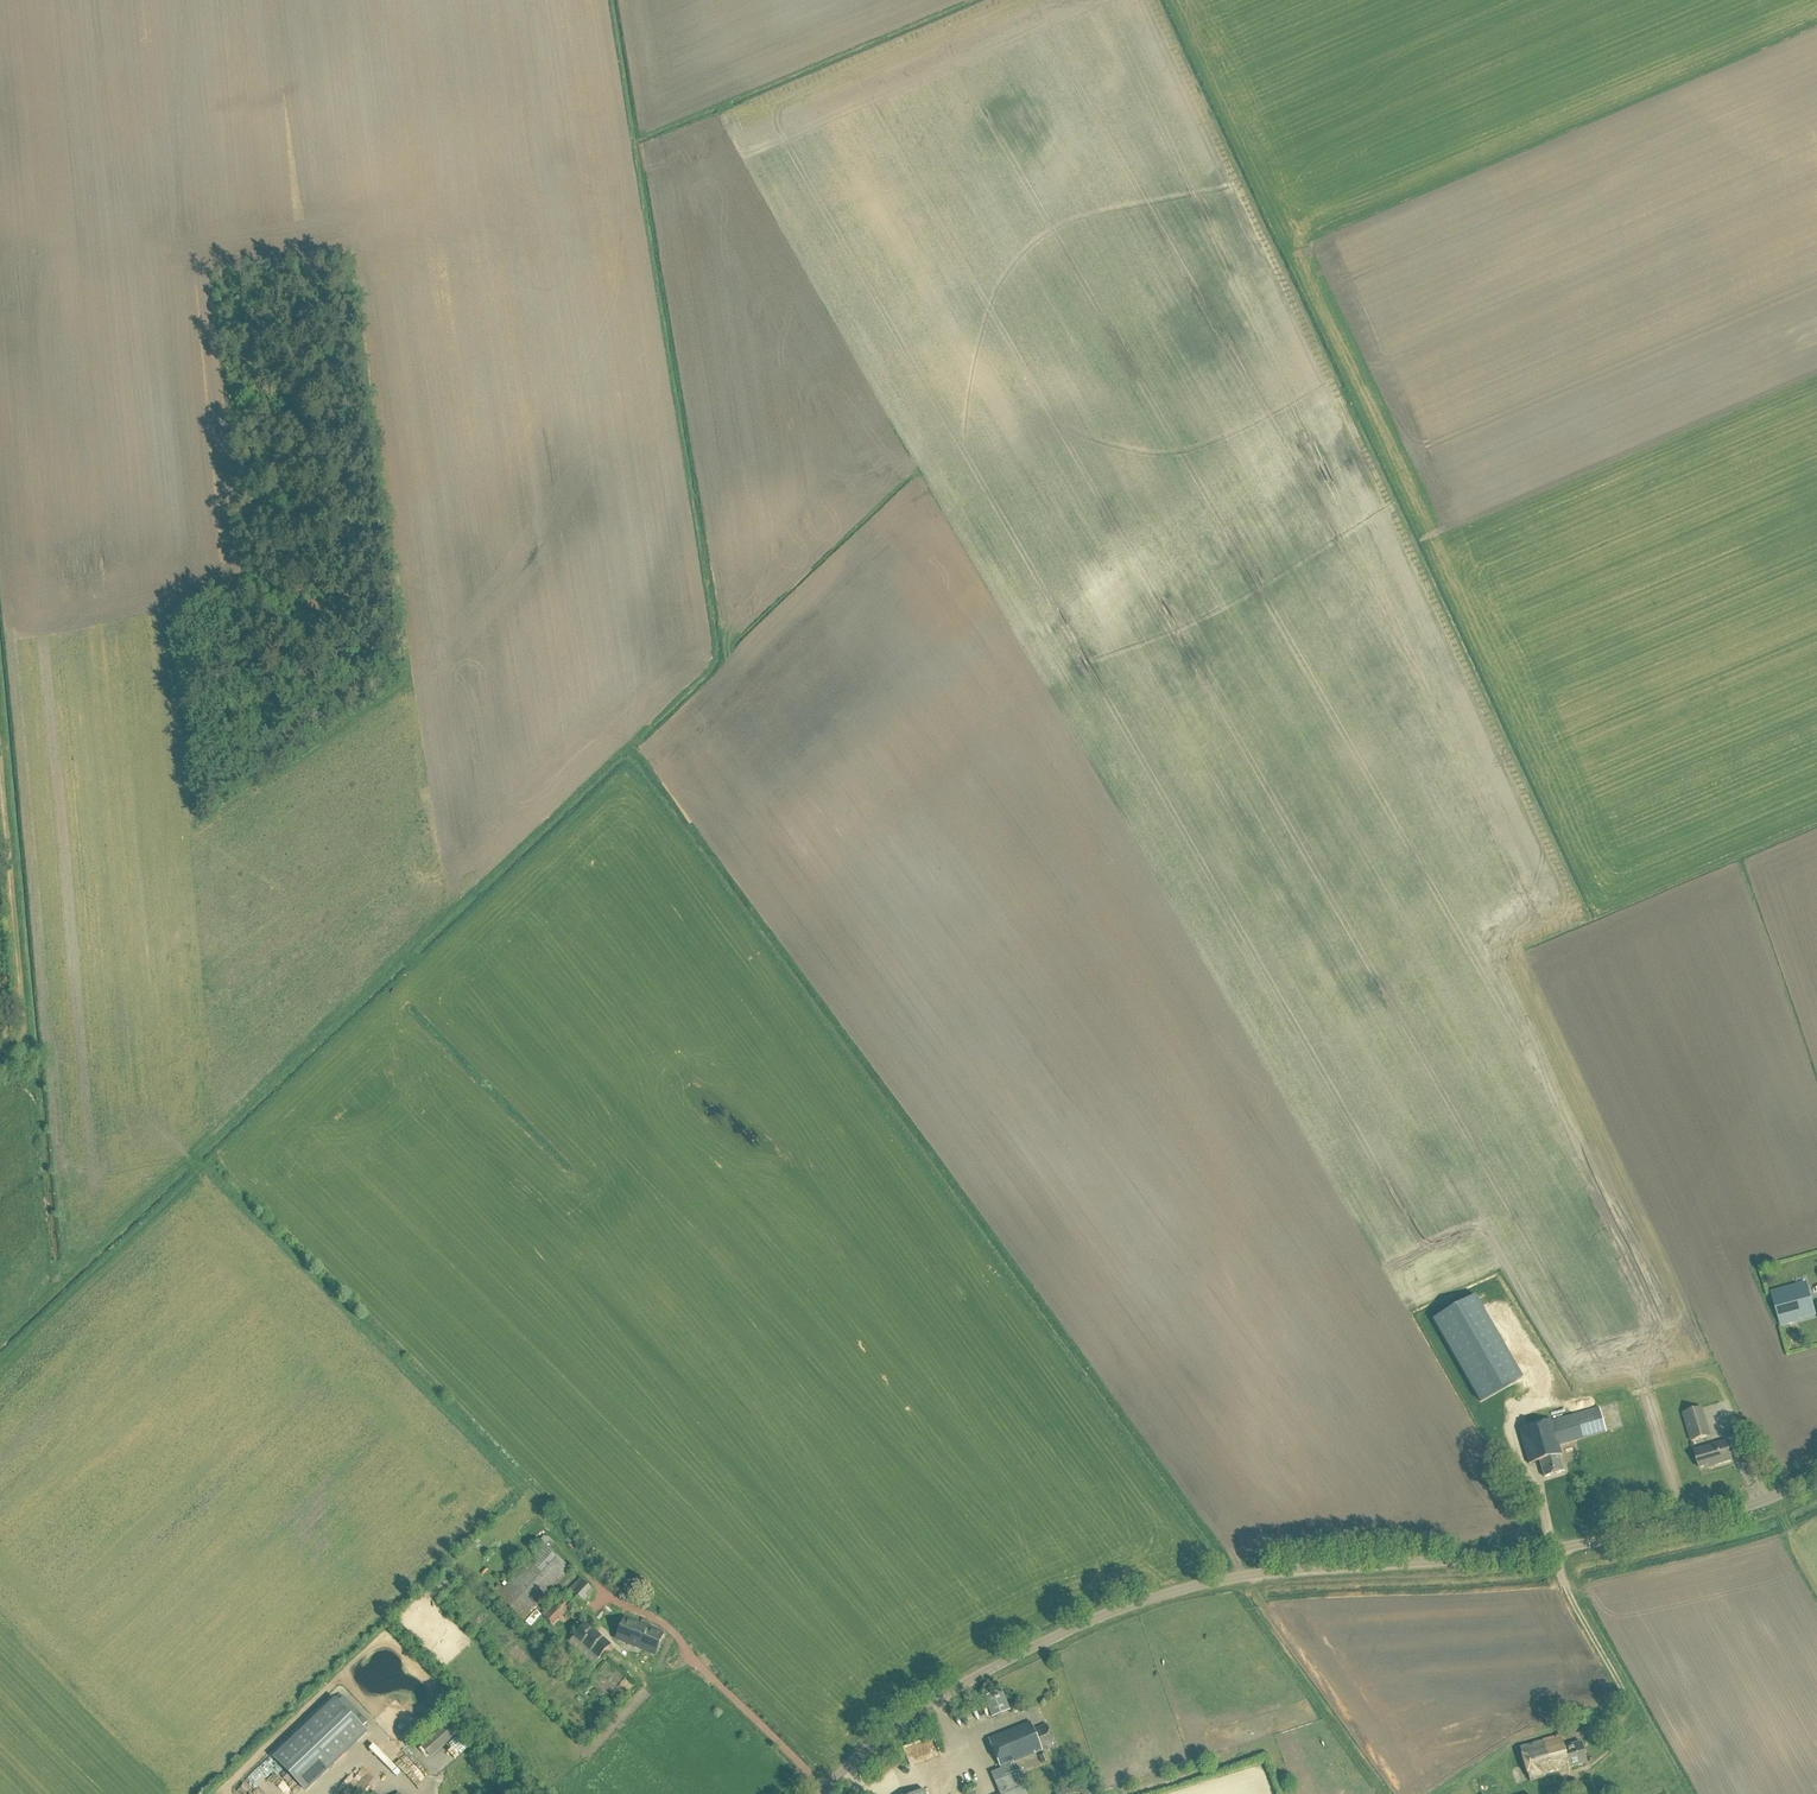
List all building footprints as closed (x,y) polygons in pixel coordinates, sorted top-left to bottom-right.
[(1773,1300),(1779,1321),(1816,1311),(1810,1290),(1773,1300)] [(1474,1297),(1433,1320),(1449,1347),(1476,1394),(1480,1402),(1522,1379),(1474,1297)] [(1813,1313),(1778,1322),(1781,1335),(1816,1326),(1813,1313)] [(1569,1399),(1568,1391),(1561,1392),(1561,1400),(1569,1399)] [(1562,1473),(1557,1456),(1555,1447),(1606,1432),(1599,1409),(1559,1421),(1555,1407),(1525,1417),(1528,1427),(1518,1430),(1528,1465),(1539,1462),(1544,1478),(1562,1473)] [(1699,1411),(1684,1415),(1692,1442),(1707,1438),(1699,1411)] [(1731,1462),(1725,1442),(1693,1452),(1698,1469),(1712,1465),(1714,1467),(1731,1462)] [(525,1621),(572,1570),(545,1545),(498,1597),(525,1621)] [(576,1610),(594,1590),(584,1581),(566,1601),(576,1610)] [(544,1618),(553,1626),(570,1608),(561,1600),(544,1618)] [(655,1656),(663,1634),(625,1619),(616,1640),(655,1656)] [(591,1668),(611,1646),(586,1623),(566,1645),(591,1668)] [(619,1644),(616,1652),(657,1665),(660,1658),(619,1644)] [(984,1698),(992,1718),(1010,1710),(1002,1690),(984,1698)] [(335,1699),(273,1759),(306,1793),(368,1734),(363,1728),(352,1716),(335,1699)] [(352,1716),(363,1728),(368,1723),(357,1711),(352,1716)] [(421,1747),(431,1758),(459,1733),(449,1722),(421,1747)] [(1033,1730),(1030,1723),(1030,1722),(988,1739),(1010,1792),(1023,1787),(1013,1762),(1018,1760),(1019,1762),(1053,1747),(1052,1745),(1055,1743),(1047,1725),(1033,1730)] [(1563,1748),(1560,1738),(1520,1749),(1530,1782),(1570,1771),(1569,1769),(1586,1764),(1581,1744),(1563,1748)] [(916,1767),(932,1755),(927,1750),(912,1761),(916,1767)] [(1046,1754),(1039,1757),(1042,1765),(1049,1762),(1046,1754)] [(1570,1782),(1572,1793),(1580,1791),(1577,1780),(1570,1782)]
